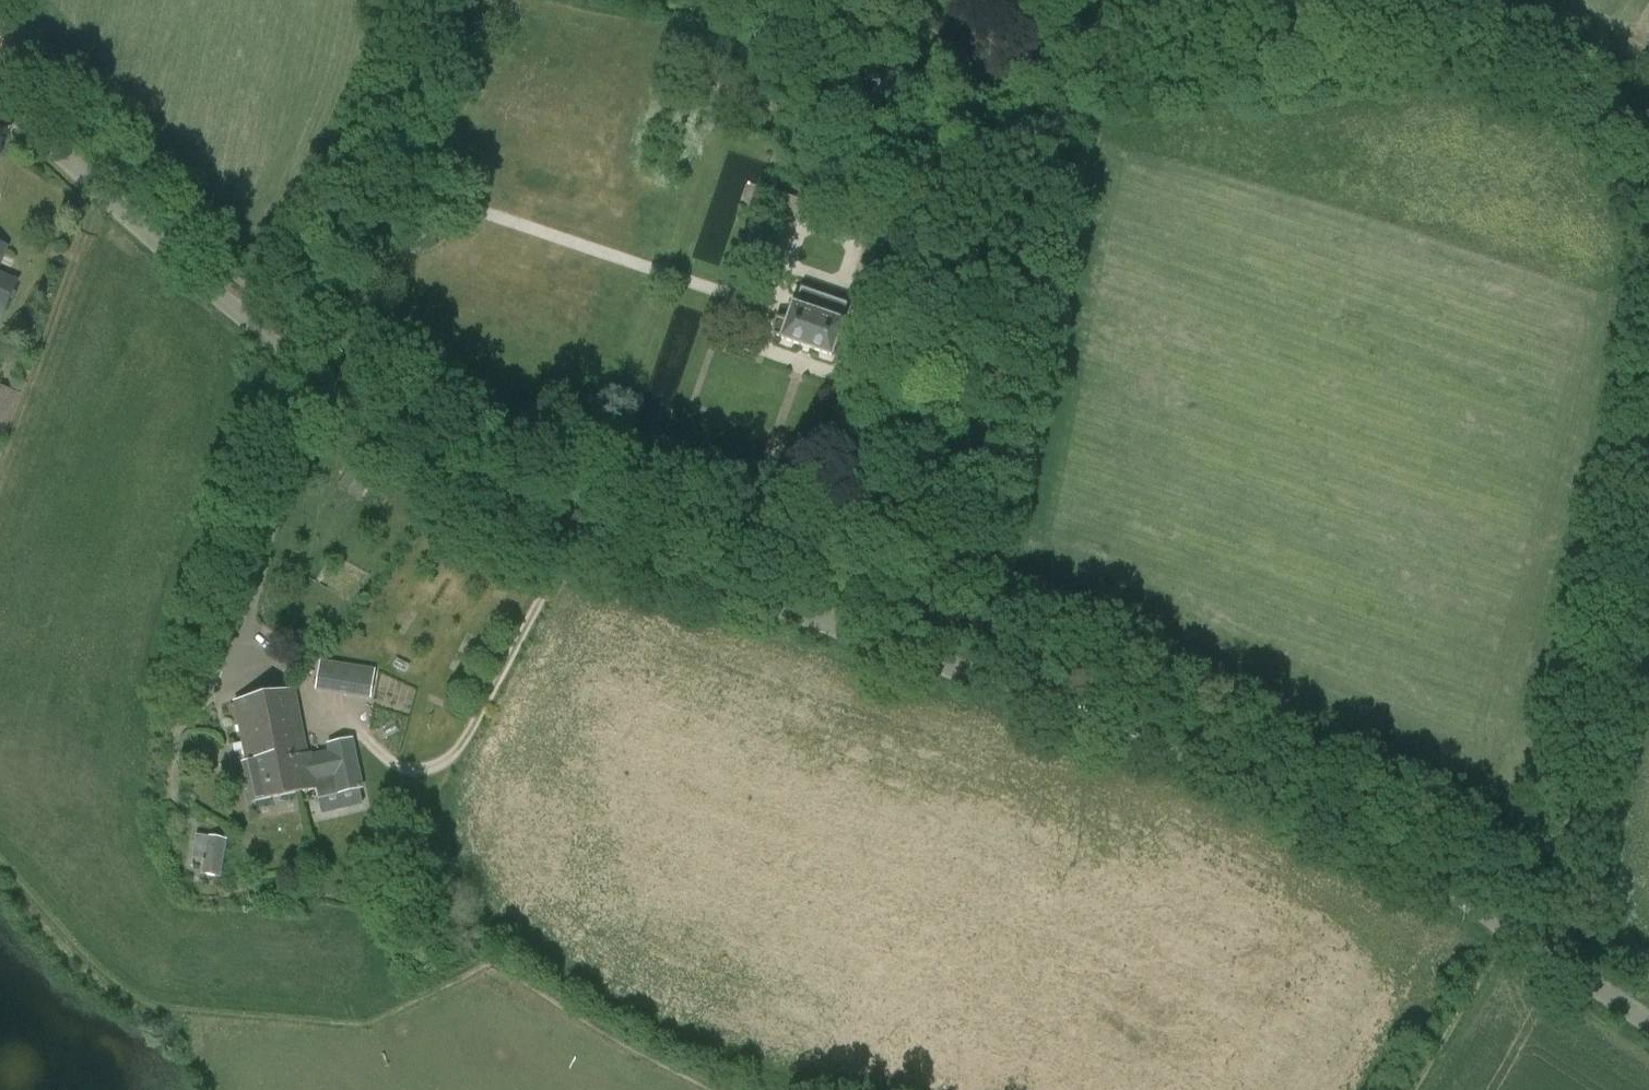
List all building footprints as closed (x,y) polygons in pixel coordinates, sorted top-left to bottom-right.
[(8,249),(0,246),(0,269),(8,249)] [(6,312),(18,285),(0,277),(0,309),(6,312)] [(840,323),(846,306),(802,291),(796,308),(794,308),(789,323),(777,319),(772,334),(784,338),(784,339),(831,356),(842,324),(840,323)] [(21,392),(0,384),(0,436),(5,438),(21,392)] [(338,485),(359,500),(374,478),(352,464),(338,485)] [(376,670),(320,661),(316,690),(371,699),(376,670)] [(319,799),(362,790),(352,740),(329,745),(330,754),(311,758),(310,755),(308,755),(295,691),(281,694),(294,762),(291,762),(298,794),(317,790),(319,799)] [(294,762),(281,694),(235,703),(246,762),(244,763),(252,803),(298,794),(291,762),(294,762)] [(221,879),(228,841),(209,837),(198,836),(193,858),(204,861),(202,875),(221,879)]
